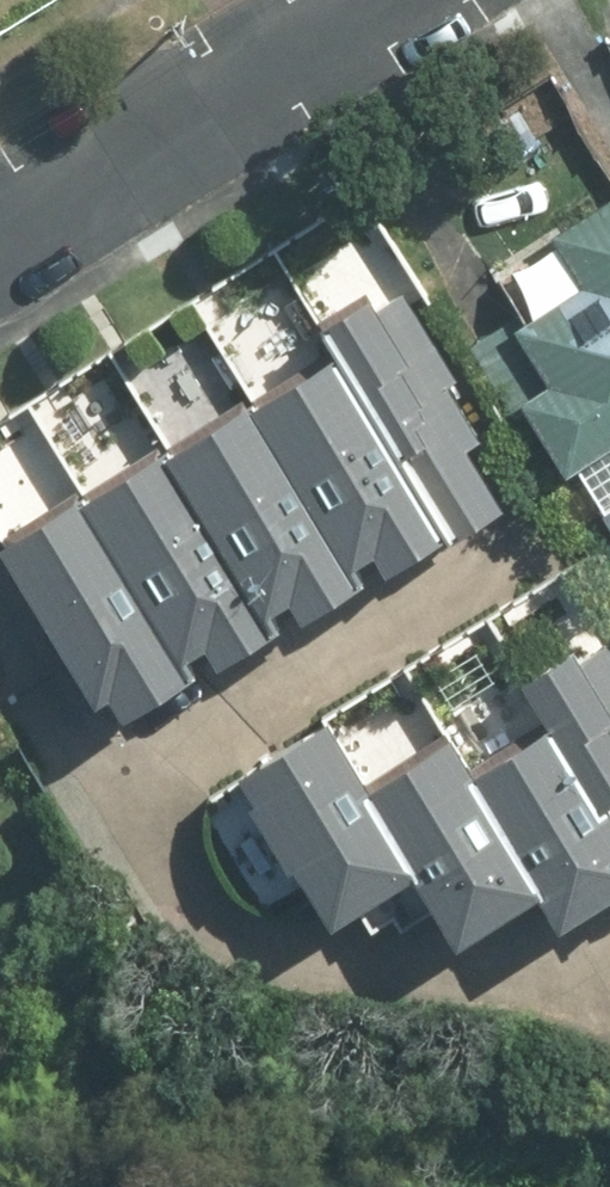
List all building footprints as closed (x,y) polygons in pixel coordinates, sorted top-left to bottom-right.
[(539,390),(609,505),(609,201),(564,229),(594,279),(533,316),(567,373),(539,390)] [(405,310),(325,359),(439,545),(519,496),(405,310)] [(325,359),(244,408),(359,594),(439,545),(325,359)] [(244,408),(164,458),(279,643),(359,594),(244,408)] [(164,458),(84,507),(198,692),(279,643),(164,458)] [(84,507),(3,556),(118,741),(198,692),(84,507)] [(519,687),(550,736),(609,829),(609,634),(608,631),(519,687)] [(321,732),(236,783),(331,936),(415,885),(360,795),(321,732)] [(474,783),(542,893),(565,931),(609,903),(609,829),(550,736),(474,783)] [(448,741),(360,795),(415,885),(454,947),(542,893),(474,783),(448,741)]
